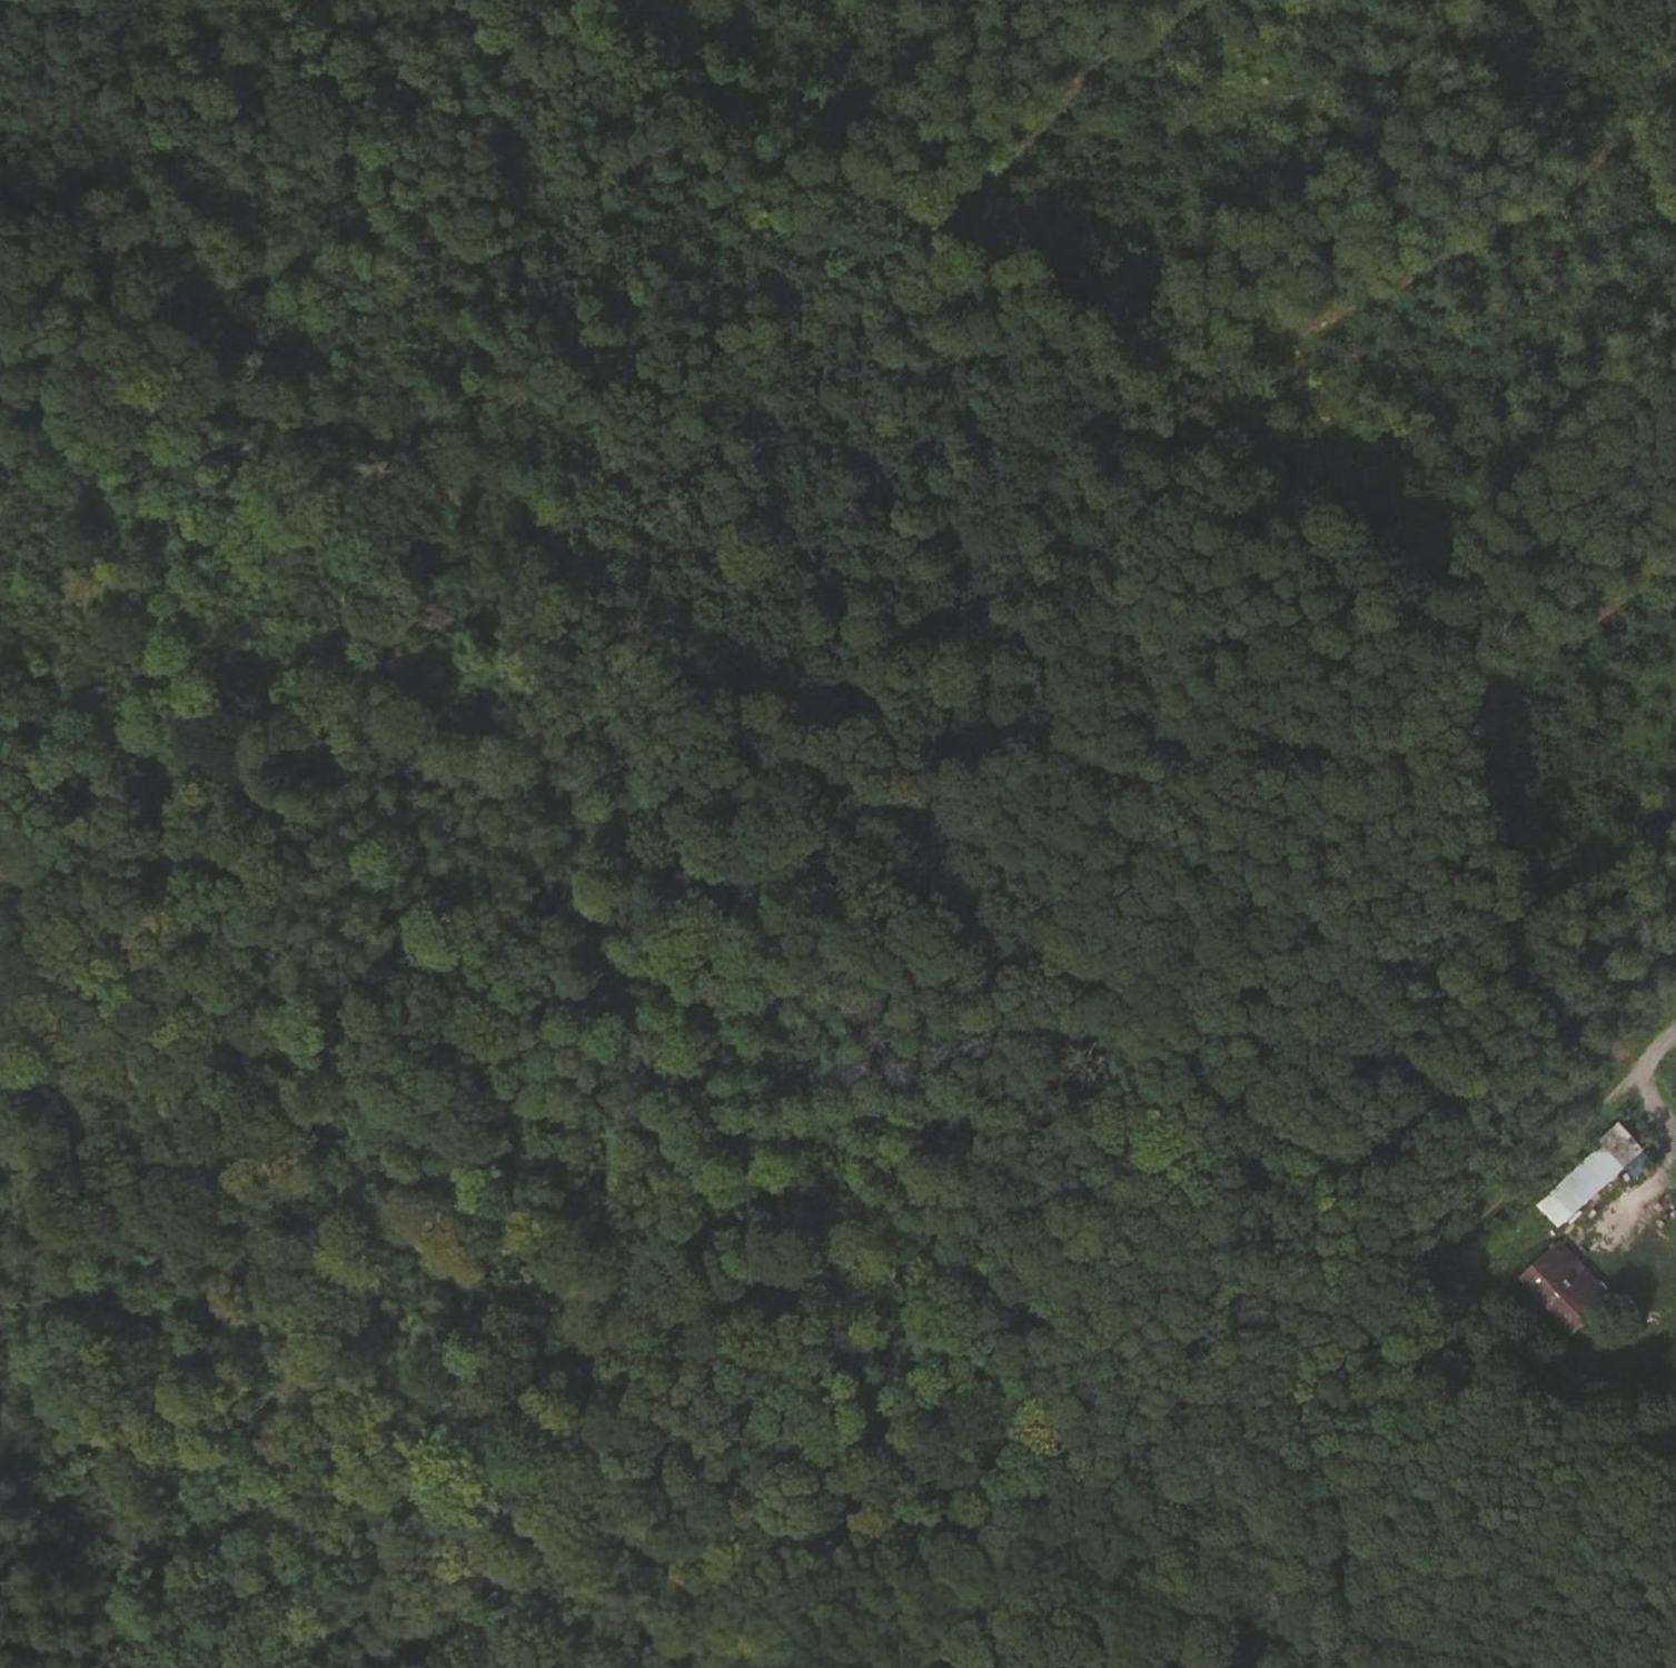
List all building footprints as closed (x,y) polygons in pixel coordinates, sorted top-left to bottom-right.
[(1625,1162),(1644,1145),(1618,1117),(1599,1134),(1625,1162)] [(1575,1212),(1582,1206),(1603,1229),(1622,1211),(1602,1189),(1627,1166),(1606,1143),(1555,1190),(1575,1212)] [(1609,1292),(1627,1273),(1572,1220),(1555,1239),(1609,1292)] [(1591,1311),(1609,1292),(1555,1239),(1535,1260),(1591,1311)]
